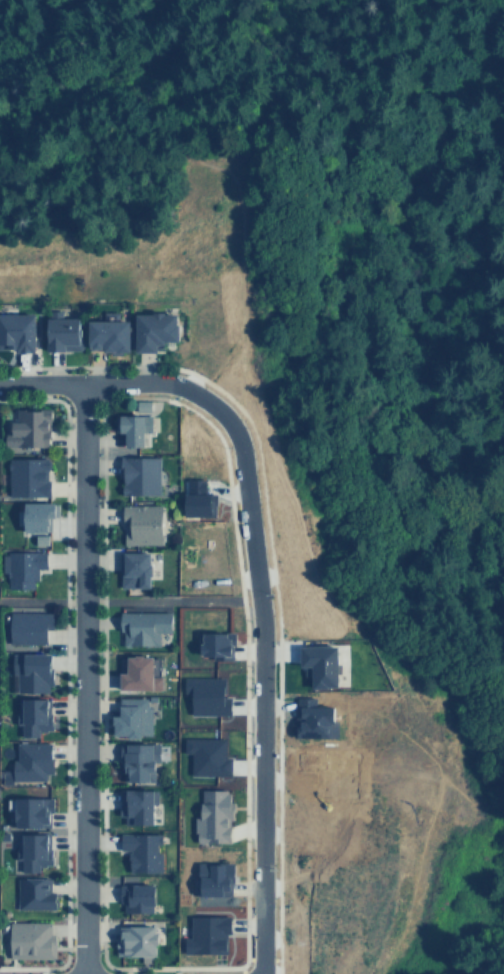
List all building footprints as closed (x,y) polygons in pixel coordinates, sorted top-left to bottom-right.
[(13,344),(0,344),(0,312),(33,313),(33,350),(13,350),(13,344)] [(135,313),(177,314),(176,340),(164,340),(163,352),(134,352),(135,313)] [(45,319),(81,319),(81,347),(64,347),(64,354),(45,353),(45,319)] [(128,352),(128,321),(85,321),(85,352),(128,352)] [(138,411),(152,411),(152,401),(138,400),(138,411)] [(18,410),(43,409),(45,447),(5,449),(4,437),(14,437),(14,423),(19,423),(18,410)] [(114,415),(154,415),(154,434),(146,434),(146,444),(125,444),(124,430),(114,430),(114,415)] [(117,456),(160,455),(161,493),(122,494),(121,473),(117,473),(117,456)] [(7,460),(46,459),(47,497),(8,498),(7,460)] [(184,478),(185,512),(212,511),(212,492),(204,492),(204,478),(184,478)] [(23,503),(52,504),(51,532),(22,531),(23,503)] [(121,506),(160,505),(161,544),(121,545),(121,533),(124,533),(124,523),(121,523),(121,506)] [(33,537),(47,538),(46,549),(32,549),(33,537)] [(155,576),(155,553),(117,554),(117,570),(119,570),(119,587),(146,586),(146,576),(155,576)] [(3,556),(45,555),(45,570),(35,570),(36,582),(31,582),(31,590),(4,590),(3,556)] [(8,614),(45,613),(46,645),(8,645),(8,614)] [(119,616),(170,614),(171,633),(159,633),(160,649),(120,651),(119,616)] [(202,629),(232,630),(232,659),(211,659),(211,653),(202,653),(202,629)] [(301,645),(339,645),(340,685),(314,686),(314,663),(301,663),(301,645)] [(51,655),(23,655),(23,659),(8,659),(8,678),(18,678),(17,692),(51,692),(51,655)] [(128,655),(155,655),(156,691),(120,692),(120,672),(128,672),(128,655)] [(184,678),(225,678),(225,699),(231,699),(231,714),(192,714),(192,691),(184,691),(184,678)] [(14,698),(50,699),(49,733),(38,733),(38,739),(21,739),(21,727),(14,727),(14,698)] [(293,699),(316,699),(316,708),(335,708),(335,738),(293,738),(293,699)] [(151,700),(111,701),(112,734),(153,733),(151,700)] [(184,739),(224,738),(225,758),(230,758),(230,775),(193,776),(192,753),(184,753),(184,739)] [(125,742),(155,742),(155,783),(124,782),(125,742)] [(15,743),(51,743),(51,774),(42,774),(42,781),(15,781),(15,743)] [(117,789),(152,788),(153,823),(129,823),(128,810),(117,810),(117,789)] [(201,791),(229,790),(231,841),(197,842),(196,813),(202,813),(201,791)] [(17,795),(49,795),(48,825),(16,825),(17,795)] [(18,832),(49,832),(49,866),(36,866),(36,871),(19,871),(18,832)] [(119,833),(160,833),(160,873),(128,873),(128,850),(119,850),(119,833)] [(199,863),(236,863),(236,882),(234,882),(234,896),(203,896),(203,877),(199,877),(199,863)] [(16,878),(47,878),(47,895),(56,895),(56,911),(16,911),(16,878)] [(119,887),(157,886),(157,902),(149,902),(150,911),(128,912),(128,904),(120,904),(119,887)] [(191,916),(229,915),(229,953),(185,954),(185,939),(191,939),(191,916)] [(8,924),(50,922),(52,959),(9,961),(8,924)] [(160,922),(126,923),(126,930),(116,930),(117,958),(157,957),(157,947),(160,947),(160,922)]
